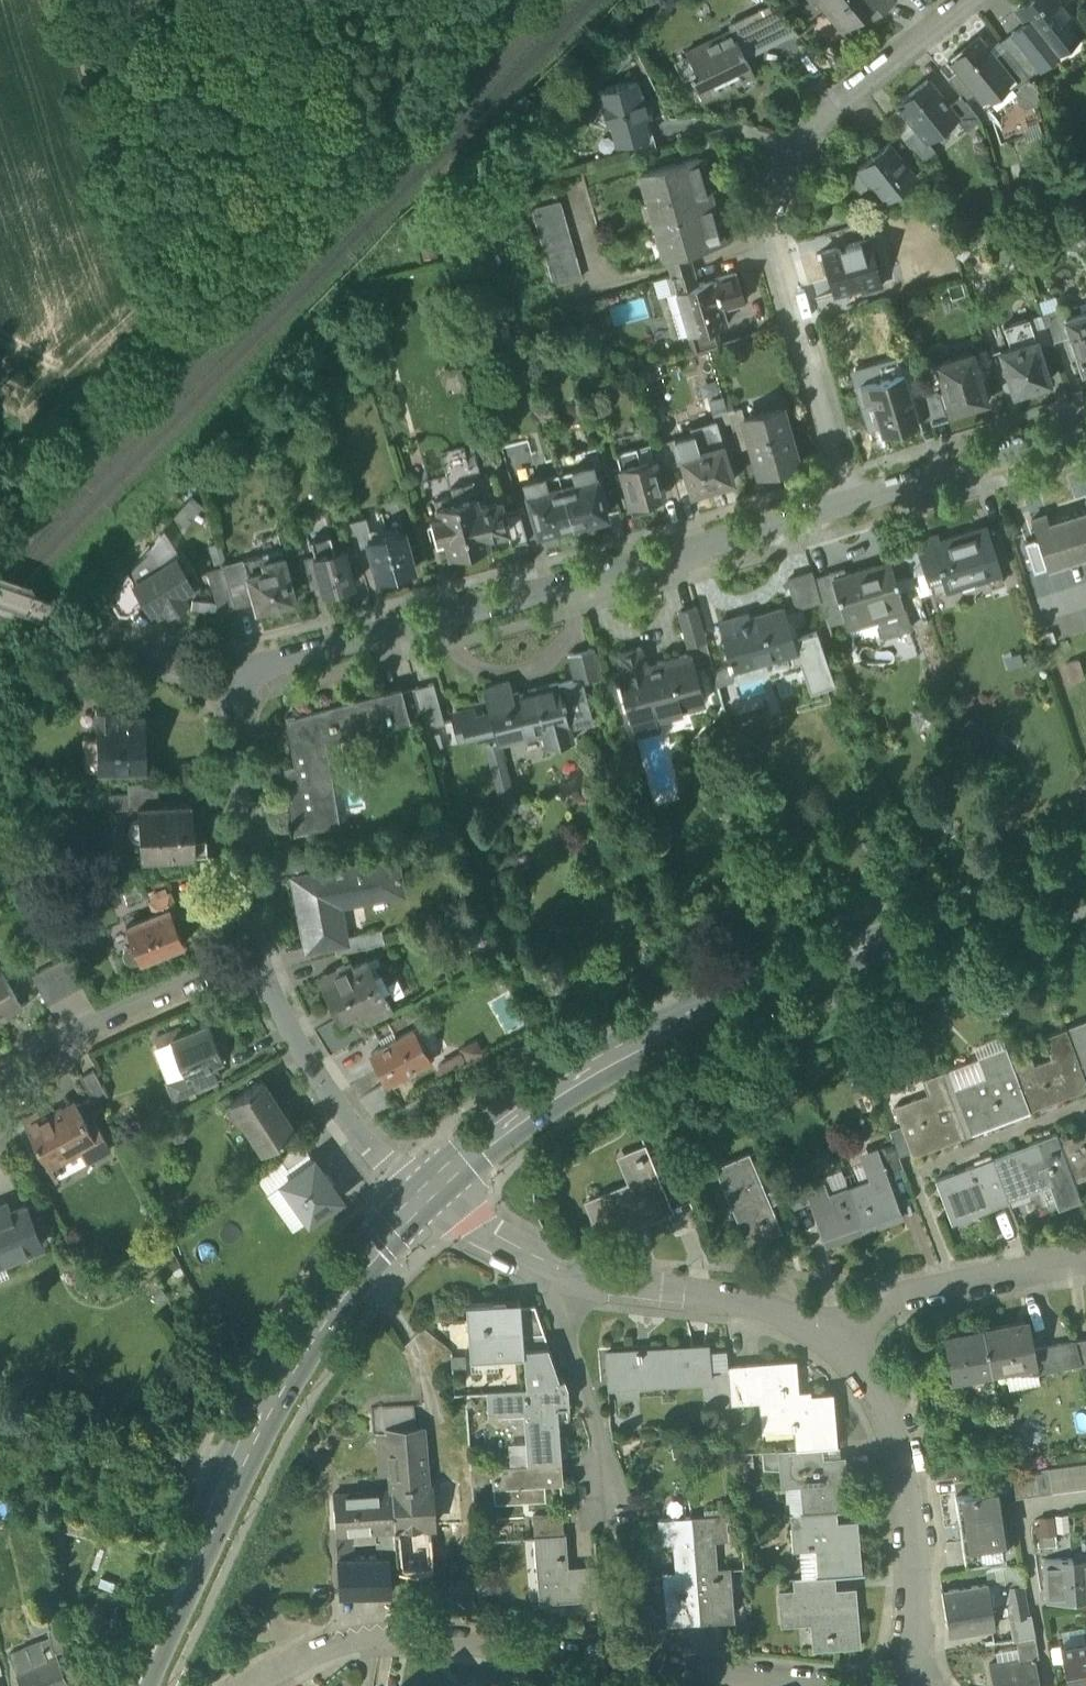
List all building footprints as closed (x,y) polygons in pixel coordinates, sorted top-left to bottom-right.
[(875,3),(876,3),(874,0),(817,0),(818,1),(830,17),(836,12),(847,26),(875,3)] [(876,3),(875,3),(881,10),(893,0),(894,2),(895,1),(894,0),(874,0),(876,3)] [(1026,23),(1029,27),(1047,49),(1052,55),(1053,54),(1081,31),(1062,7),(1057,0),(1031,0),(1017,11),(1026,23)] [(777,33),(781,40),(797,32),(775,4),(763,10),(775,34),(777,33)] [(743,51),(769,38),(775,35),(775,34),(763,10),(729,26),(732,33),(688,55),(688,56),(696,73),(690,76),(691,78),(702,100),(754,74),(743,51)] [(1014,33),(1016,37),(1029,27),(1026,23),(1013,33),(1014,33)] [(1047,49),(1029,27),(1016,37),(1034,59),(1047,49)] [(777,33),(775,34),(775,35),(769,38),(772,45),(781,40),(777,33)] [(1001,43),(1002,44),(1030,80),(1043,69),(1043,68),(1042,69),(1034,59),(1016,37),(1014,33),(1001,43)] [(974,93),(983,104),(1013,81),(991,53),(981,40),(951,64),(958,73),(974,93)] [(1019,88),(1030,80),(1002,44),(991,53),(1013,81),(1019,88)] [(1052,55),(1047,49),(1034,59),(1042,69),(1043,68),(1055,57),(1053,54),(1052,55)] [(684,81),(691,78),(690,76),(696,73),(688,56),(674,62),(684,81)] [(948,81),(961,98),(964,102),(974,93),(958,73),(948,81)] [(918,130),(928,142),(956,120),(957,119),(948,108),(928,82),(899,105),(901,108),(918,130)] [(612,125),(618,148),(628,145),(649,140),(645,126),(645,122),(644,121),(643,121),(640,111),(648,109),(645,97),(642,98),(638,83),(599,94),(603,107),(594,124),(606,131),(608,126),(612,125)] [(1034,88),(1026,86),(1020,90),(1017,97),(1020,106),(1027,109),(1034,108),(1039,101),(1039,93),(1034,88)] [(979,120),(964,102),(961,98),(948,108),(957,119),(956,120),(966,133),(979,122),(979,120)] [(905,140),(918,130),(901,108),(888,118),(905,140)] [(651,120),(648,109),(640,111),(643,121),(644,121),(645,122),(651,120)] [(628,145),(632,158),(657,151),(650,124),(645,126),(649,140),(628,145)] [(936,153),(928,142),(918,130),(905,140),(923,163),(936,153)] [(872,187),(885,203),(915,180),(889,146),(859,170),(872,187)] [(645,174),(670,260),(689,255),(707,249),(707,250),(722,245),(696,158),(683,162),(645,174)] [(861,195),(872,187),(859,170),(848,179),(861,195)] [(534,212),(555,288),(580,281),(559,205),(534,212)] [(1018,239),(997,236),(995,252),(1015,255),(1018,239)] [(822,254),(835,296),(862,288),(859,280),(879,274),(869,240),(822,254)] [(667,261),(672,278),(694,272),(689,255),(670,260),(667,261)] [(672,278),(677,293),(698,286),(694,272),(672,278)] [(677,293),(677,294),(690,336),(690,337),(716,329),(728,326),(723,311),(746,304),(737,275),(698,286),(677,293)] [(658,299),(667,297),(677,294),(677,293),(672,278),(653,284),(658,299)] [(680,339),(690,336),(677,294),(667,297),(680,339)] [(1039,301),(1043,314),(1060,308),(1056,295),(1039,301)] [(1043,314),(1042,314),(1051,342),(1064,337),(1059,321),(1067,318),(1064,307),(1060,308),(1043,314)] [(1083,370),(1085,369),(1085,309),(1081,310),(1082,313),(1067,318),(1059,321),(1064,337),(1066,343),(1069,342),(1074,355),(1077,354),(1083,370)] [(1038,346),(1051,342),(1042,314),(1029,318),(1036,339),(1038,346)] [(1004,326),(1011,347),(1036,339),(1029,318),(1004,326)] [(690,337),(695,355),(721,347),(716,329),(690,337)] [(1038,346),(1036,339),(1011,347),(1000,351),(1014,393),(1050,381),(1038,346)] [(944,412),(944,413),(969,406),(970,407),(989,401),(983,382),(982,382),(972,352),(936,363),(944,389),(938,391),(944,412)] [(320,361),(323,372),(340,368),(337,357),(320,361)] [(913,359),(899,363),(902,373),(903,373),(910,397),(923,394),(913,359)] [(872,400),(882,434),(918,423),(917,421),(910,397),(903,373),(902,373),(899,363),(899,362),(880,367),(884,378),(861,385),(866,402),(872,400)] [(938,391),(924,395),(930,417),(944,412),(938,391)] [(917,421),(930,417),(924,395),(923,394),(910,397),(917,421)] [(718,426),(731,423),(728,411),(723,396),(709,400),(713,415),(718,426)] [(731,423),(739,449),(752,446),(744,418),(745,418),(742,407),(728,411),(731,423)] [(752,446),(759,473),(797,462),(782,407),(745,418),(744,418),(752,446)] [(717,427),(694,434),(700,451),(722,444),(717,427)] [(680,457),(700,451),(694,434),(675,439),(680,457)] [(675,439),(663,443),(670,466),(682,463),(680,457),(675,439)] [(502,449),(513,487),(524,484),(524,483),(538,479),(534,467),(536,466),(529,442),(502,449)] [(650,443),(637,447),(641,461),(654,457),(651,446),(650,443)] [(657,470),(670,466),(663,443),(651,446),(654,457),(657,470)] [(734,481),(722,444),(700,451),(680,457),(682,463),(686,477),(692,493),(734,481)] [(616,453),(620,467),(641,461),(637,447),(616,453)] [(593,464),(596,477),(608,473),(601,448),(589,451),(593,464)] [(654,457),(641,461),(620,467),(633,511),(652,505),(650,499),(665,495),(657,470),(654,457)] [(573,471),(559,475),(574,527),(592,522),(592,519),(607,515),(596,477),(593,464),(572,470),(573,471)] [(555,532),(574,527),(559,475),(545,479),(544,477),(538,479),(524,483),(524,484),(528,496),(539,534),(554,530),(555,532)] [(490,544),(488,537),(479,506),(473,482),(452,488),(454,496),(435,501),(450,556),(490,545),(490,544)] [(204,506),(194,497),(176,518),(186,527),(204,506)] [(501,500),(479,506),(488,537),(510,531),(506,516),(501,500)] [(496,543),(498,551),(529,543),(520,512),(506,516),(510,531),(488,537),(490,544),(496,543)] [(1050,523),(1047,514),(1033,519),(1033,518),(1031,519),(1038,539),(1047,566),(1049,573),(1063,568),(1061,562),(1085,554),(1085,512),(1050,523)] [(348,523),(356,549),(370,545),(368,541),(373,540),(366,518),(348,523)] [(930,586),(933,594),(946,590),(945,586),(1001,568),(988,526),(933,543),(931,537),(916,542),(918,548),(925,573),(930,586)] [(1024,532),(1026,540),(1035,538),(1032,529),(1024,532)] [(370,545),(379,580),(415,570),(404,531),(373,540),(368,541),(370,545)] [(161,533),(151,547),(163,565),(177,557),(161,533)] [(311,541),(315,556),(335,550),(331,536),(311,541)] [(1047,566),(1038,539),(1036,540),(1035,538),(1026,540),(1024,541),(1034,570),(1047,566)] [(151,547),(129,571),(135,582),(163,565),(151,547)] [(314,556),(324,594),(354,586),(344,548),(335,550),(315,556),(314,556)] [(925,573),(918,548),(906,552),(913,575),(913,576),(925,573)] [(255,601),(257,609),(295,599),(284,555),(265,560),(263,554),(244,559),(248,574),(255,601)] [(299,560),(311,597),(324,594),(314,556),(299,560)] [(177,557),(163,565),(135,582),(129,571),(118,586),(130,606),(136,602),(137,603),(143,598),(151,611),(153,610),(164,603),(170,612),(188,601),(182,592),(193,585),(177,557)] [(902,557),(890,561),(846,575),(844,568),(830,573),(838,598),(839,598),(845,619),(876,610),(878,616),(904,608),(900,593),(896,580),(908,577),(902,557)] [(222,564),(223,567),(227,579),(248,574),(244,559),(222,564)] [(221,611),(236,607),(227,579),(223,567),(209,571),(213,583),(218,600),(221,611)] [(945,586),(946,590),(1002,572),(1001,568),(945,586)] [(788,579),(797,607),(820,600),(814,578),(812,572),(788,579)] [(820,600),(822,604),(838,598),(830,573),(814,578),(820,600)] [(930,586),(925,573),(913,576),(917,588),(921,598),(933,594),(930,586)] [(248,574),(227,579),(236,607),(255,601),(248,574)] [(913,575),(908,577),(896,580),(900,593),(917,588),(913,576),(913,575)] [(104,590),(109,594),(117,584),(112,580),(104,590)] [(119,613),(127,614),(139,606),(137,603),(136,602),(130,606),(118,586),(109,596),(119,613)] [(191,609),(221,611),(218,600),(191,598),(191,609)] [(838,598),(822,604),(828,624),(845,619),(839,598),(838,598)] [(159,619),(170,612),(164,603),(153,610),(159,619)] [(679,611),(687,643),(705,639),(696,607),(679,611)] [(732,666),(733,669),(734,669),(792,651),(796,650),(793,638),(785,611),(784,607),(750,617),(748,613),(719,622),(732,666)] [(911,630),(904,608),(878,616),(886,639),(911,630)] [(847,626),(878,616),(876,610),(845,619),(847,626)] [(817,631),(793,638),(796,650),(792,651),(795,661),(799,660),(809,693),(835,684),(817,631)] [(618,672),(632,721),(655,715),(704,701),(690,652),(645,664),(640,646),(617,652),(622,671),(618,672)] [(575,679),(576,682),(583,680),(601,675),(593,647),(569,653),(575,679)] [(1067,665),(1073,683),(1082,680),(1076,662),(1067,665)] [(733,679),(734,669),(733,669),(732,666),(715,671),(718,684),(733,679)] [(575,679),(558,683),(570,727),(594,720),(589,700),(583,680),(576,682),(575,679)] [(573,739),(570,727),(558,683),(558,682),(514,693),(510,681),(483,688),(489,711),(494,729),(498,742),(498,744),(500,743),(543,731),(547,746),(573,739)] [(434,684),(416,688),(424,716),(427,728),(445,724),(434,684)] [(410,720),(424,716),(416,688),(402,692),(409,716),(410,720)] [(291,815),(294,831),(340,823),(325,737),(409,716),(402,692),(402,690),(289,720),(297,766),(287,768),(294,815),(291,815)] [(96,708),(97,737),(97,766),(98,767),(146,765),(145,723),(128,724),(128,715),(113,715),(112,708),(96,708)] [(453,720),(458,739),(476,734),(474,730),(480,728),(477,714),(475,709),(459,713),(460,718),(453,720)] [(489,711),(477,714),(480,728),(474,730),(476,734),(494,729),(489,711)] [(144,714),(128,715),(128,724),(145,723),(144,714)] [(655,715),(632,721),(636,736),(659,730),(655,715)] [(85,766),(97,766),(97,737),(84,737),(85,766)] [(517,808),(500,743),(498,744),(498,742),(487,745),(505,811),(517,808)] [(110,794),(110,808),(136,808),(136,805),(158,804),(157,781),(128,782),(128,793),(110,794)] [(136,808),(136,821),(133,822),(131,824),(130,827),(129,831),(130,835),(132,838),(135,840),(138,840),(139,858),(206,853),(204,837),(193,838),(191,810),(190,810),(190,803),(158,804),(136,805),(136,808)] [(296,875),(310,945),(334,941),(346,938),(345,934),(339,899),(402,888),(396,858),(342,869),(342,867),(296,875)] [(139,886),(123,891),(127,904),(143,898),(139,886)] [(149,900),(155,913),(169,907),(170,909),(177,906),(171,891),(149,900)] [(134,941),(129,943),(125,945),(123,949),(123,955),(126,959),(130,961),(137,960),(141,958),(142,960),(184,943),(170,909),(169,907),(155,913),(127,924),(134,941)] [(334,941),(337,954),(385,942),(381,927),(345,934),(346,938),(334,941)] [(33,975),(48,1004),(87,984),(71,955),(33,975)] [(320,977),(342,1021),(364,1010),(369,1020),(391,1008),(367,961),(353,968),(350,962),(320,977)] [(5,1011),(7,1014),(22,1006),(0,969),(0,1014),(5,1011)] [(959,987),(940,994),(944,1006),(964,999),(959,987)] [(1066,1027),(1072,1042),(1085,1036),(1085,1019),(1066,1027)] [(171,1040),(184,1072),(191,1090),(221,1077),(215,1062),(223,1059),(209,1025),(171,1040)] [(1085,1077),(1072,1042),(1066,1027),(1044,1035),(1051,1056),(1033,1063),(1030,1054),(1012,1061),(1029,1107),(1085,1086),(1085,1080),(1085,1077)] [(372,1053),(389,1085),(393,1083),(394,1085),(402,1080),(401,1078),(431,1061),(413,1029),(372,1053)] [(973,1042),(978,1054),(1005,1043),(1001,1031),(973,1042)] [(1085,1076),(1085,1036),(1072,1042),(1085,1077),(1085,1076)] [(971,1129),(1029,1107),(1012,1061),(1005,1043),(978,1054),(985,1072),(954,1084),(971,1129)] [(985,1072),(978,1054),(947,1065),(948,1068),(954,1084),(985,1072)] [(912,1151),(971,1129),(954,1084),(948,1068),(923,1077),(928,1091),(930,1096),(917,1101),(916,1095),(894,1104),(900,1121),(910,1148),(912,1151)] [(81,1077),(94,1101),(107,1093),(94,1070),(81,1077)] [(172,1097),(191,1090),(184,1072),(165,1080),(172,1097)] [(231,1103),(263,1151),(295,1130),(263,1081),(244,1093),(244,1094),(231,1103)] [(47,1162),(78,1146),(94,1137),(87,1125),(74,1100),(42,1118),(38,1109),(23,1117),(42,1153),(47,1162)] [(8,1126),(27,1161),(42,1153),(23,1117),(8,1126)] [(96,1121),(87,1125),(94,1137),(78,1146),(79,1148),(80,1147),(87,1161),(110,1148),(96,1121)] [(898,1152),(910,1148),(900,1121),(888,1126),(893,1138),(898,1152)] [(1059,1138),(1074,1177),(1085,1173),(1085,1128),(1059,1138)] [(1081,1196),(1074,1177),(1059,1138),(1056,1130),(992,1154),(1007,1192),(1026,1185),(1027,1189),(1037,1185),(1049,1181),(1058,1205),(1081,1196)] [(882,1158),(886,1169),(902,1163),(898,1152),(893,1138),(875,1145),(880,1158),(882,1158)] [(302,1142),(281,1157),(288,1168),(310,1153),(302,1142)] [(616,1154),(619,1160),(648,1148),(645,1142),(616,1154)] [(880,1158),(875,1145),(859,1151),(864,1164),(880,1158)] [(590,1197),(607,1235),(638,1221),(639,1223),(668,1211),(674,1208),(672,1204),(648,1148),(619,1160),(627,1180),(628,1183),(609,1191),(608,1189),(590,1197)] [(717,1164),(750,1242),(780,1229),(769,1202),(787,1194),(782,1182),(764,1190),(747,1151),(717,1164)] [(288,1168),(293,1175),(314,1160),(310,1153),(288,1168)] [(1009,1197),(1007,1192),(992,1154),(935,1176),(948,1211),(983,1198),(986,1206),(1009,1197)] [(254,1176),(267,1194),(283,1182),(293,1175),(288,1168),(281,1157),(254,1176)] [(868,1175),(847,1182),(861,1219),(875,1214),(879,1221),(901,1213),(901,1214),(903,1213),(894,1190),(886,1169),(882,1158),(880,1158),(864,1164),(868,1175)] [(293,1175),(283,1182),(310,1219),(341,1196),(314,1160),(293,1175)] [(827,1190),(847,1182),(841,1165),(821,1172),(823,1179),(827,1190)] [(787,1194),(792,1205),(810,1197),(806,1185),(807,1185),(802,1172),(781,1181),(782,1182),(787,1194)] [(848,1224),(861,1219),(847,1182),(827,1190),(823,1179),(807,1185),(806,1185),(810,1197),(818,1218),(826,1241),(828,1241),(827,1240),(849,1232),(848,1224)] [(1049,1181),(1037,1185),(1046,1209),(1058,1205),(1049,1181)] [(294,1230),(310,1219),(283,1182),(267,1194),(294,1230)] [(600,1238),(607,1235),(590,1197),(584,1199),(600,1238)] [(668,1211),(677,1231),(683,1228),(700,1221),(690,1197),(672,1204),(674,1208),(668,1211)] [(951,1219),(986,1206),(983,1198),(948,1211),(951,1219)] [(12,1210),(8,1201),(0,1204),(0,1214),(12,1210)] [(19,1248),(34,1243),(41,1240),(26,1204),(12,1210),(0,1214),(0,1256),(19,1248)] [(861,1219),(864,1227),(879,1221),(875,1214),(861,1219)] [(848,1224),(849,1232),(864,1227),(861,1219),(848,1224)] [(26,1254),(30,1256),(32,1251),(37,1249),(34,1243),(19,1248),(22,1255),(26,1254)] [(5,1262),(22,1255),(19,1248),(0,1256),(0,1264),(5,1262)] [(9,1272),(5,1262),(0,1264),(0,1275),(9,1272)] [(498,1356),(524,1354),(522,1333),(520,1306),(520,1300),(467,1305),(472,1358),(498,1356)] [(520,1306),(522,1333),(544,1331),(535,1305),(520,1306)] [(1016,1319),(984,1325),(991,1364),(992,1367),(1005,1365),(1035,1359),(1036,1359),(1034,1344),(1029,1318),(1016,1320),(1016,1319)] [(969,1368),(991,1364),(984,1325),(945,1332),(953,1374),(969,1371),(969,1368)] [(524,1354),(524,1358),(550,1349),(544,1331),(522,1333),(524,1354)] [(1075,1337),(1081,1360),(1081,1362),(1085,1362),(1085,1335),(1075,1337)] [(1063,1363),(1081,1360),(1075,1337),(1059,1340),(1063,1363)] [(1037,1368),(1063,1363),(1059,1340),(1034,1344),(1036,1359),(1035,1359),(1037,1368)] [(654,1374),(654,1380),(711,1375),(710,1366),(709,1347),(709,1344),(608,1351),(610,1377),(654,1374)] [(729,1365),(729,1363),(727,1346),(709,1347),(710,1366),(729,1365)] [(524,1358),(526,1384),(555,1381),(555,1379),(560,1377),(559,1375),(556,1365),(550,1349),(524,1358)] [(499,1365),(498,1356),(472,1358),(472,1367),(499,1365)] [(795,1426),(797,1446),(813,1445),(822,1444),(836,1443),(832,1391),(798,1394),(795,1358),(760,1361),(763,1387),(760,1387),(761,1397),(760,1397),(762,1422),(792,1419),(792,1426),(795,1426)] [(1039,1380),(1037,1368),(1035,1359),(1005,1365),(1009,1385),(1039,1380)] [(760,1361),(745,1362),(747,1398),(760,1397),(761,1397),(760,1387),(763,1387),(760,1361)] [(731,1399),(747,1398),(745,1362),(729,1363),(729,1365),(731,1399)] [(564,1374),(559,1375),(560,1377),(555,1379),(555,1381),(557,1417),(569,1416),(567,1382),(564,1374)] [(528,1436),(530,1458),(560,1456),(557,1417),(555,1381),(526,1384),(495,1386),(496,1396),(500,1396),(500,1408),(526,1407),(528,1436)] [(487,1409),(500,1408),(500,1396),(496,1396),(495,1386),(486,1387),(487,1409)] [(415,1399),(391,1401),(393,1426),(417,1426),(415,1399)] [(387,1427),(393,1426),(391,1401),(372,1402),(374,1429),(387,1428),(387,1427)] [(398,1567),(398,1569),(435,1565),(431,1521),(434,1520),(431,1482),(428,1482),(423,1425),(417,1426),(393,1426),(387,1427),(387,1428),(387,1429),(390,1472),(391,1489),(393,1488),(396,1527),(394,1527),(397,1555),(398,1567)] [(390,1472),(387,1429),(375,1430),(378,1473),(390,1472)] [(507,1437),(509,1460),(530,1458),(528,1436),(507,1437)] [(1022,1436),(1014,1451),(1028,1458),(1036,1444),(1022,1436)] [(840,1442),(836,1443),(822,1444),(823,1457),(841,1456),(840,1442)] [(814,1458),(823,1457),(822,1444),(813,1445),(814,1458)] [(778,1448),(780,1461),(814,1458),(813,1445),(797,1446),(778,1448)] [(763,1467),(780,1467),(780,1461),(778,1448),(761,1449),(763,1467)] [(980,1454),(955,1458),(957,1473),(983,1469),(980,1454)] [(495,1481),(516,1480),(543,1477),(561,1476),(560,1456),(530,1458),(509,1460),(470,1463),(472,1483),(495,1481)] [(801,1483),(803,1512),(827,1510),(837,1509),(849,1508),(844,1456),(841,1456),(823,1457),(814,1458),(780,1461),(780,1467),(782,1485),(784,1485),(801,1483)] [(940,1475),(957,1473),(955,1458),(937,1460),(940,1475)] [(1049,1465),(1052,1491),(1085,1485),(1085,1460),(1049,1465)] [(1049,1465),(1036,1467),(1039,1492),(1052,1491),(1049,1465)] [(1026,1494),(1039,1492),(1036,1467),(1023,1469),(1026,1494)] [(1014,1496),(1026,1494),(1023,1469),(1010,1471),(1014,1496)] [(1007,1471),(992,1473),(994,1486),(995,1486),(996,1492),(1010,1490),(1007,1471)] [(954,1478),(956,1492),(994,1486),(992,1473),(954,1478)] [(544,1490),(543,1477),(516,1480),(516,1489),(519,1488),(519,1492),(544,1490)] [(545,1495),(544,1490),(519,1492),(519,1488),(516,1489),(516,1480),(495,1481),(496,1499),(545,1495)] [(801,1483),(784,1485),(786,1500),(789,1500),(790,1513),(801,1512),(803,1512),(801,1483)] [(955,1492),(965,1560),(1005,1554),(996,1492),(995,1486),(994,1486),(956,1492),(955,1492)] [(334,1492),(336,1532),(353,1531),(394,1527),(396,1527),(393,1488),(391,1489),(334,1492)] [(0,1498),(0,1518),(13,1516),(9,1496),(0,1498)] [(829,1524),(839,1523),(837,1509),(827,1510),(829,1524)] [(802,1526),(802,1527),(829,1524),(827,1510),(803,1512),(801,1512),(802,1526)] [(533,1514),(534,1533),(539,1533),(562,1531),(561,1512),(533,1514)] [(725,1513),(692,1515),(700,1619),(733,1617),(729,1565),(713,1566),(711,1534),(727,1532),(725,1513)] [(1068,1513),(1054,1514),(1056,1532),(1070,1531),(1068,1513)] [(1056,1532),(1054,1514),(1039,1516),(1040,1524),(1035,1525),(1036,1535),(1056,1532)] [(667,1622),(700,1619),(692,1515),(659,1518),(661,1537),(677,1536),(680,1568),(663,1570),(667,1622)] [(818,1548),(820,1577),(828,1576),(862,1573),(858,1521),(839,1523),(829,1524),(802,1527),(802,1526),(792,1526),(794,1550),(799,1550),(818,1548)] [(336,1532),(338,1557),(355,1557),(353,1531),(336,1532)] [(537,1564),(539,1599),(600,1594),(598,1566),(567,1568),(564,1531),(562,1531),(539,1533),(542,1563),(537,1564)] [(1058,1545),(1056,1532),(1036,1535),(1037,1547),(1058,1545)] [(802,1578),(820,1577),(818,1548),(799,1550),(802,1578)] [(389,1556),(390,1568),(398,1567),(397,1555),(389,1556)] [(338,1557),(341,1595),(392,1594),(390,1568),(389,1556),(355,1557),(338,1557)] [(1048,1602),(1085,1599),(1085,1557),(1044,1560),(1048,1602)] [(992,1604),(1007,1602),(1004,1586),(1021,1583),(1025,1583),(1022,1564),(986,1570),(987,1571),(989,1585),(992,1604)] [(490,1571),(471,1573),(474,1601),(492,1600),(490,1571)] [(801,1578),(802,1591),(829,1589),(828,1576),(820,1577),(802,1578),(801,1578)] [(1024,1599),(1021,1583),(1004,1586),(1007,1602),(1024,1599)] [(942,1592),(945,1612),(992,1604),(989,1585),(942,1592)] [(813,1625),(815,1649),(859,1645),(855,1590),(830,1592),(829,1589),(802,1591),(781,1593),(783,1615),(812,1612),(813,1625)] [(1026,1615),(1024,1599),(1007,1602),(1009,1612),(1010,1617),(1026,1615)] [(1007,1602),(992,1604),(994,1614),(1009,1612),(1007,1602)] [(994,1614),(992,1604),(945,1612),(949,1633),(995,1625),(994,1614)] [(57,1606),(45,1610),(45,1613),(48,1625),(49,1635),(52,1650),(56,1649),(62,1648),(57,1606)] [(784,1627),(813,1625),(812,1612),(783,1615),(784,1627)] [(36,1629),(48,1625),(45,1613),(32,1618),(36,1629)] [(1009,1618),(1012,1639),(1018,1638),(1035,1636),(1031,1614),(1026,1615),(1010,1617),(1009,1618)] [(1085,1641),(1085,1640),(1084,1628),(1062,1633),(1064,1645),(1085,1641)] [(49,1635),(42,1638),(46,1646),(45,1647),(48,1656),(57,1651),(56,1649),(52,1650),(49,1635)] [(1019,1644),(1020,1649),(1037,1646),(1035,1636),(1018,1638),(1019,1644)] [(22,1685),(54,1685),(68,1680),(57,1651),(48,1656),(45,1647),(46,1646),(42,1638),(8,1651),(22,1685)] [(1085,1685),(1085,1641),(1064,1645),(1060,1646),(1068,1685),(1085,1685)] [(1020,1649),(1022,1660),(1035,1657),(1039,1657),(1037,1646),(1020,1649)] [(1022,1660),(1020,1649),(996,1654),(998,1665),(1022,1660)] [(1035,1657),(1022,1660),(998,1665),(990,1666),(994,1685),(1040,1685),(1035,1657)]
